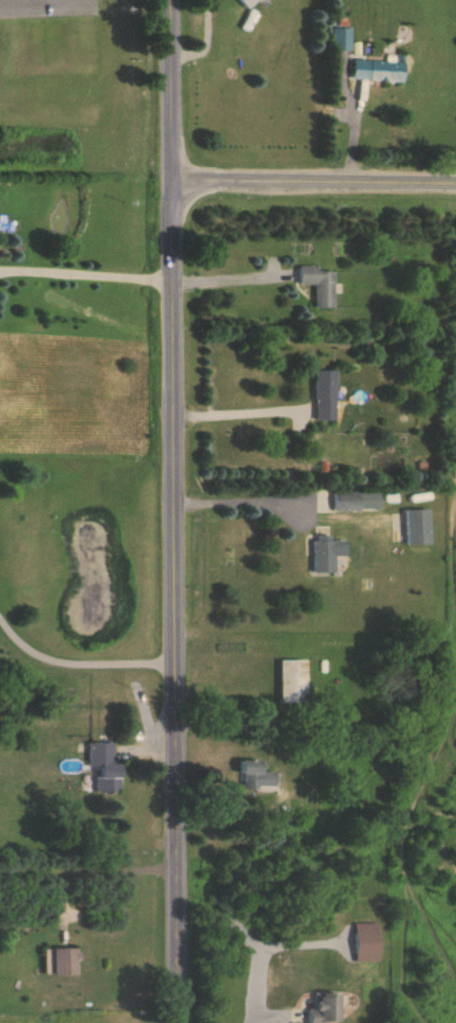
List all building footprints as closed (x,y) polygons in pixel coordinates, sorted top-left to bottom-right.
[(242,9),(252,0),(235,0),(242,9)] [(350,29),(331,29),(331,51),(350,51),(350,29)] [(403,82),(403,62),(351,61),(350,81),(403,82)] [(315,265),(296,265),(296,283),(312,283),(312,308),(331,308),(331,271),(315,271),(315,265)] [(312,421),(334,421),(334,371),(312,371),(312,421)] [(331,511),(356,511),(356,493),(331,493),(331,511)] [(403,509),(403,545),(429,545),(429,509),(403,509)] [(309,573),(331,573),(331,556),(342,556),(342,539),(309,539),(309,573)] [(277,705),(304,705),(304,661),(277,661),(277,705)] [(118,765),(111,765),(111,743),(87,743),(86,767),(93,767),(93,791),(117,792),(118,765)] [(253,760),(233,760),(233,774),(239,774),(239,787),(271,787),(271,771),(253,772),(253,760)] [(51,949),(51,976),(74,976),(74,949),(51,949)] [(334,994),(306,994),(306,1022),(322,1022),(334,1022),(334,994)]
